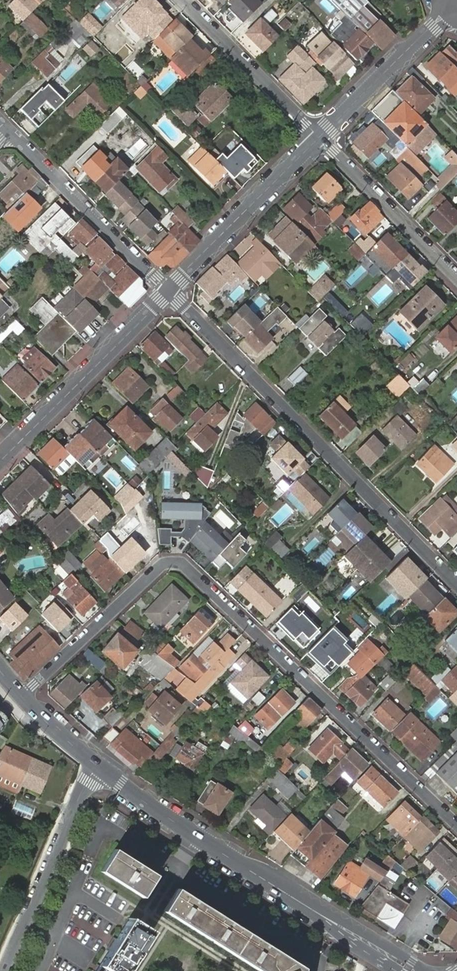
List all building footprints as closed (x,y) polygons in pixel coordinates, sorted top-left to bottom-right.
[(43,0),(13,0),(8,5),(22,19),(37,4),(38,5),(42,2),(43,0)] [(151,0),(142,0),(119,23),(134,38),(142,30),(150,38),(170,20),(151,0)] [(220,10),(230,20),(249,2),(247,0),(242,0),(240,2),(238,0),(230,0),(220,10)] [(105,2),(96,11),(103,18),(112,9),(105,2)] [(61,13),(70,23),(74,19),(61,6),(59,4),(52,12),(57,16),(61,13)] [(48,24),(35,11),(23,23),(37,38),(46,30),(44,28),(48,24)] [(380,49),(394,36),(376,18),(370,24),(357,11),(350,18),(356,25),(380,49)] [(330,33),(356,59),(371,44),(354,27),(356,25),(350,18),(345,13),(341,17),(343,19),(330,33)] [(75,27),(79,24),(74,19),(70,23),(75,27)] [(263,51),(277,37),(259,19),(245,33),(263,51)] [(170,20),(150,38),(169,59),(170,57),(175,52),(187,40),(190,37),(170,20)] [(71,36),(64,29),(49,43),(54,47),(64,38),(66,41),(71,36)] [(325,49),(331,43),(320,31),(306,45),(310,49),(308,52),(318,62),(321,60),(325,64),(332,57),(325,49)] [(199,52),(187,40),(175,52),(170,57),(187,75),(207,55),(202,49),(199,52)] [(106,55),(93,41),(82,52),(95,66),(106,55)] [(333,42),(331,43),(325,49),(332,57),(325,64),(333,73),(331,75),(335,80),(352,63),(333,42)] [(311,66),(315,63),(297,43),(286,53),(294,62),(278,77),(302,101),(324,80),(311,66)] [(455,52),(448,45),(441,52),(455,66),(454,67),(456,70),(456,51),(455,52)] [(62,60),(49,46),(32,63),(46,77),(62,60)] [(130,59),(136,52),(129,46),(123,54),(130,59)] [(216,63),(211,57),(195,72),(201,78),(216,63)] [(451,71),(440,60),(436,57),(427,66),(450,89),(453,87),(451,84),(456,77),(451,71)] [(451,71),(454,67),(444,57),(440,60),(451,71)] [(10,69),(0,59),(0,80),(10,69)] [(127,68),(139,76),(143,69),(132,61),(127,68)] [(423,78),(413,69),(411,67),(406,72),(410,77),(396,91),(418,113),(433,98),(418,83),(423,78)] [(135,83),(127,76),(118,84),(126,92),(135,83)] [(141,76),(136,82),(139,85),(140,86),(146,81),(141,76)] [(189,80),(186,76),(179,82),(183,86),(189,80)] [(231,99),(213,81),(190,103),(200,114),(196,119),(203,127),(231,99)] [(96,95),(99,91),(92,84),(67,108),(73,115),(84,104),(96,116),(107,105),(96,95)] [(37,109),(44,102),(53,111),(63,101),(47,85),(42,90),(40,88),(18,109),(36,127),(46,118),(37,109)] [(140,86),(139,85),(132,91),(133,92),(140,99),(146,92),(140,86)] [(425,123),(392,90),(371,111),(400,141),(403,144),(425,123)] [(110,102),(99,91),(96,95),(107,105),(110,102)] [(193,118),(180,103),(173,110),(169,107),(167,109),(194,136),(199,131),(189,121),(193,118)] [(113,110),(97,126),(106,134),(121,118),(113,110)] [(412,153),(434,132),(425,123),(403,144),(406,148),(412,153)] [(385,139),(370,124),(352,142),(367,157),(385,139)] [(406,148),(403,144),(400,141),(389,152),(395,159),(400,154),(406,148)] [(104,158),(92,146),(76,162),(94,181),(105,192),(111,187),(116,181),(119,179),(125,172),(114,161),(106,169),(100,163),(104,158)] [(159,163),(166,156),(157,147),(136,168),(159,190),(166,183),(169,186),(176,179),(159,163)] [(226,172),(202,148),(187,162),(213,187),(219,181),(220,178),(226,172)] [(427,169),(412,153),(406,148),(400,154),(420,175),(427,169)] [(450,149),(445,154),(450,158),(448,159),(455,166),(439,182),(444,187),(456,173),(456,155),(450,149)] [(137,172),(132,166),(128,169),(134,175),(137,172)] [(23,194),(40,177),(30,167),(23,173),(20,170),(17,174),(20,176),(0,196),(5,202),(1,206),(6,210),(13,203),(23,194)] [(420,185),(403,168),(390,181),(407,198),(420,185)] [(308,185),(311,188),(325,174),(322,171),(308,185)] [(219,181),(227,174),(226,172),(220,178),(219,181)] [(325,174),(311,188),(324,201),(338,187),(325,174)] [(37,192),(46,183),(40,177),(23,194),(23,195),(14,205),(13,203),(6,210),(4,212),(17,224),(22,219),(24,220),(36,208),(32,204),(34,202),(35,198),(34,197),(36,195),(35,193),(37,191),(37,192)] [(105,192),(102,195),(122,215),(136,202),(116,181),(111,187),(105,192)] [(456,220),(456,213),(445,200),(446,199),(441,194),(433,201),(438,206),(427,217),(443,234),(456,220)] [(325,216),(319,209),(310,220),(304,215),(310,209),(296,196),(282,210),(314,243),(323,233),(321,230),(330,221),(325,216)] [(55,228),(62,235),(72,225),(51,203),(21,234),(37,250),(50,237),(48,235),(55,228)] [(331,221),(345,208),(339,203),(325,216),(330,221),(331,221)] [(383,217),(369,203),(351,220),(365,235),(383,217)] [(179,210),(174,215),(187,228),(192,223),(179,210)] [(199,240),(193,235),(187,228),(174,215),(169,219),(177,228),(169,236),(186,253),(199,240)] [(311,244),(285,217),(267,236),(292,262),(311,244)] [(71,251),(77,256),(83,250),(85,248),(82,246),(94,234),(80,220),(68,231),(79,242),(71,251)] [(353,238),(359,232),(351,225),(345,231),(353,238)] [(186,253),(169,236),(147,257),(162,273),(169,266),(173,267),(186,253)] [(113,255),(109,251),(96,238),(85,248),(83,250),(94,261),(88,268),(91,271),(93,273),(94,274),(99,270),(105,264),(113,255)] [(364,255),(374,244),(367,238),(357,248),(364,255)] [(246,255),(236,265),(237,265),(242,271),(251,281),(261,271),(274,258),(257,240),(252,246),(254,248),(256,250),(249,257),(246,255)] [(391,268),(405,255),(390,240),(376,254),(385,262),(377,270),(383,276),(391,268)] [(357,248),(354,245),(348,251),(358,261),(364,255),(357,248)] [(256,250),(254,248),(246,255),(249,257),(256,250)] [(123,263),(114,254),(113,255),(105,264),(108,267),(113,273),(123,263)] [(236,265),(227,255),(213,268),(211,267),(195,283),(204,292),(207,295),(204,298),(208,302),(217,293),(216,291),(226,281),(229,285),(236,277),(231,272),(237,265),(236,265)] [(417,267),(405,255),(391,268),(404,280),(417,267)] [(279,263),(274,258),(261,271),(266,275),(279,263)] [(99,270),(94,274),(97,277),(103,272),(108,267),(105,264),(99,270)] [(106,286),(109,289),(111,291),(113,293),(121,301),(124,304),(141,288),(142,281),(126,265),(119,272),(122,276),(115,283),(111,280),(103,272),(97,277),(106,286)] [(236,277),(242,271),(237,265),(231,272),(236,277)] [(73,289),(91,307),(109,289),(106,286),(97,277),(94,274),(93,273),(91,271),(73,289)] [(122,276),(119,272),(111,280),(115,283),(122,276)] [(333,285),(324,275),(318,281),(327,291),(333,285)] [(8,288),(3,283),(0,280),(0,296),(8,288)] [(318,281),(306,292),(316,302),(321,297),(327,291),(318,281)] [(441,305),(424,287),(402,309),(419,327),(441,305)] [(73,289),(53,307),(76,330),(95,311),(73,289)] [(109,289),(91,307),(95,311),(113,293),(111,291),(109,289)] [(47,327),(34,339),(52,358),(78,332),(76,330),(53,307),(42,296),(29,309),(47,327)] [(333,298),(328,304),(341,317),(346,312),(333,298)] [(260,323),(242,305),(225,322),(231,328),(233,326),(237,331),(244,338),(260,323)] [(277,324),(285,316),(277,307),(260,323),(244,338),(243,340),(256,353),(271,338),(265,332),(275,322),(277,324)] [(326,318),(317,309),(296,329),(323,357),(343,336),(336,329),(332,332),(329,329),(330,328),(330,326),(329,325),(328,324),(327,324),(326,324),(325,324),(322,321),(326,318)] [(438,334),(436,337),(450,351),(456,345),(456,315),(438,334)] [(282,335),(293,325),(285,317),(274,327),(282,335)] [(0,332),(0,341),(11,331),(16,335),(23,329),(13,319),(0,332)] [(363,319),(353,329),(359,335),(370,325),(363,319)] [(163,338),(186,361),(194,369),(205,358),(177,329),(172,334),(169,332),(163,338)] [(153,360),(151,362),(156,366),(171,351),(154,333),(140,347),(153,360)] [(33,346),(19,360),(40,381),(54,367),(33,346)] [(407,353),(398,361),(403,367),(412,358),(407,353)] [(4,378),(1,381),(21,400),(36,385),(17,366),(14,369),(17,373),(8,382),(4,378)] [(127,367),(111,384),(129,402),(146,386),(127,367)] [(293,387),(305,374),(297,367),(285,379),(293,387)] [(14,369),(4,378),(8,382),(17,373),(14,369)] [(386,385),(397,397),(409,386),(397,374),(386,385)] [(420,393),(427,383),(420,378),(412,388),(420,393)] [(435,378),(423,390),(429,396),(441,384),(435,378)] [(170,401),(180,391),(171,381),(168,384),(172,389),(165,396),(170,401)] [(346,407),(337,397),(331,403),(341,413),(346,407)] [(169,430),(179,420),(180,419),(161,400),(148,412),(154,418),(155,417),(168,431),(169,430)] [(187,430),(184,433),(192,440),(190,442),(201,453),(215,438),(208,431),(225,414),(214,403),(203,414),(188,429),(187,430)] [(341,413),(331,403),(317,416),(338,437),(352,424),(341,413)] [(244,440),(251,447),(255,443),(263,435),(275,424),(255,404),(243,415),(237,409),(231,424),(240,429),(236,438),(227,433),(220,448),(230,452),(233,446),(237,448),(241,439),(244,440)] [(149,433),(125,410),(110,425),(133,449),(149,433)] [(415,434),(395,414),(381,429),(400,449),(415,434)] [(78,434),(99,456),(101,457),(116,443),(92,419),(86,424),(86,425),(78,434)] [(182,423),(179,420),(169,430),(172,433),(182,423)] [(76,462),(84,471),(99,456),(78,434),(77,434),(77,433),(62,448),(76,462)] [(301,460),(302,459),(286,442),(285,443),(278,435),(269,444),(276,452),(269,458),(286,475),(291,469),(298,477),(302,473),(308,467),(301,460)] [(371,437),(354,453),(367,465),(383,449),(371,437)] [(62,448),(52,438),(38,453),(52,467),(63,457),(72,466),(76,462),(62,448)] [(138,465),(148,474),(166,457),(172,452),(176,448),(166,438),(138,465)] [(432,445),(415,463),(434,483),(451,465),(432,445)] [(193,472),(172,452),(166,457),(186,478),(192,473),(193,472)] [(193,472),(192,473),(204,485),(209,473),(201,464),(193,472)] [(30,465),(15,480),(32,497),(34,499),(49,484),(30,465)] [(327,499),(302,473),(298,477),(287,487),(287,488),(312,513),(327,499)] [(134,478),(128,484),(132,489),(139,482),(134,478)] [(287,487),(280,479),(274,485),(281,493),(287,488),(287,487)] [(15,480),(0,494),(18,515),(25,508),(23,506),(32,497),(15,480)] [(281,493),(280,494),(305,519),(312,513),(287,488),(281,493)] [(90,489),(69,509),(81,522),(91,513),(98,520),(109,510),(90,489)] [(119,501),(119,502),(128,519),(142,512),(132,489),(123,497),(119,501)] [(336,532),(355,514),(340,499),(326,514),(333,521),(329,525),(336,532)] [(257,516),(268,506),(263,500),(252,511),(257,516)] [(444,532),(456,519),(438,501),(418,520),(432,535),(439,528),(444,532)] [(34,526),(44,510),(34,503),(24,519),(34,526)] [(202,503),(162,503),(162,519),(184,520),(202,520),(202,506),(202,503)] [(0,513),(0,530),(4,534),(19,520),(8,506),(0,513)] [(202,520),(184,520),(184,528),(182,532),(171,532),(171,529),(158,528),(160,544),(170,544),(171,537),(181,537),(189,542),(190,540),(206,522),(211,512),(202,506),(202,520)] [(47,514),(38,522),(57,544),(81,522),(69,509),(67,508),(53,521),(47,514)] [(364,534),(371,527),(356,512),(355,514),(334,535),(340,541),(340,545),(346,551),(364,534)] [(456,531),(456,520),(456,519),(444,532),(450,538),(456,531)] [(19,520),(4,534),(6,537),(22,523),(19,520)] [(206,522),(190,540),(212,560),(215,556),(230,540),(233,537),(225,530),(220,535),(206,522)] [(90,527),(85,532),(96,542),(98,541),(101,538),(90,527)] [(245,538),(238,532),(233,537),(230,540),(215,556),(212,560),(219,567),(225,560),(232,567),(245,552),(239,545),(245,538)] [(364,534),(342,555),(356,569),(377,548),(364,534)] [(104,535),(101,538),(98,541),(104,548),(110,542),(104,535)] [(287,550),(273,535),(265,543),(279,557),(287,550)] [(114,553),(109,558),(122,573),(137,559),(143,553),(131,540),(125,545),(124,544),(119,540),(110,549),(114,553)] [(98,541),(96,542),(93,545),(100,552),(104,548),(98,541)] [(314,563),(322,570),(335,555),(327,548),(314,563)] [(377,548),(356,569),(369,582),(390,561),(377,548)] [(68,550),(56,561),(68,574),(80,563),(68,550)] [(122,573),(109,558),(107,560),(101,555),(87,568),(92,573),(89,576),(103,591),(122,573)] [(253,574),(244,565),(229,581),(265,616),(280,601),(253,575),(253,574)] [(390,572),(386,568),(378,576),(382,580),(390,572)] [(414,579),(404,569),(387,585),(398,596),(414,579)] [(75,581),(68,574),(62,580),(68,587),(75,581)] [(424,580),(408,595),(426,614),(439,601),(429,591),(432,588),(424,580)] [(0,581),(0,607),(13,595),(0,581)] [(80,587),(75,581),(68,587),(62,594),(67,599),(80,587)] [(185,600),(170,583),(141,611),(157,628),(185,600)] [(296,601),(308,589),(302,583),(290,595),(296,601)] [(62,594),(55,586),(51,590),(57,597),(62,594)] [(95,602),(80,587),(67,599),(81,615),(95,602)] [(441,598),(432,588),(429,591),(439,601),(441,598)] [(426,614),(423,616),(437,630),(455,611),(441,598),(439,601),(426,614)] [(294,605),(276,623),(290,637),(292,635),(303,647),(319,631),(317,629),(319,627),(303,610),(301,612),(294,605)] [(200,607),(183,627),(196,639),(213,620),(200,607)] [(21,678),(24,678),(69,636),(50,615),(32,632),(37,637),(12,661),(9,663),(21,678)] [(130,621),(124,629),(137,639),(143,632),(130,621)] [(365,637),(374,628),(367,621),(352,635),(350,638),(357,646),(365,637)] [(444,640),(456,654),(456,627),(444,640)] [(335,644),(327,636),(309,655),(322,668),(350,638),(352,635),(347,631),(335,644)] [(7,655),(12,661),(37,637),(32,632),(7,655)] [(136,651),(116,634),(102,651),(122,668),(136,651)] [(188,677),(185,679),(192,685),(207,670),(201,665),(206,660),(212,665),(217,659),(223,653),(225,650),(235,641),(228,634),(216,646),(212,643),(196,660),(191,656),(179,668),(188,677)] [(240,635),(228,649),(238,657),(250,644),(240,635)] [(378,651),(365,637),(357,646),(355,647),(359,650),(347,662),(358,673),(362,677),(363,676),(376,663),(383,656),(387,652),(382,647),(378,651)] [(13,638),(0,650),(5,654),(17,642),(13,638)] [(161,640),(153,651),(165,660),(173,649),(161,640)] [(106,662),(87,647),(81,655),(100,669),(106,662)] [(185,679),(175,690),(194,707),(196,708),(202,713),(202,714),(210,706),(205,702),(202,705),(195,699),(224,668),(222,666),(231,656),(225,650),(223,653),(217,659),(212,665),(207,670),(192,685),(185,679)] [(156,655),(154,653),(149,660),(155,666),(151,671),(162,679),(162,678),(173,668),(156,655)] [(268,676),(244,653),(233,665),(236,669),(240,672),(230,683),(247,699),(268,676)] [(401,675),(383,656),(376,663),(388,674),(395,681),(401,675)] [(437,684),(454,667),(450,663),(433,679),(437,684)] [(454,667),(437,684),(449,695),(447,697),(456,707),(456,670),(454,667)] [(177,671),(173,668),(162,678),(167,682),(177,671)] [(243,703),(247,699),(230,683),(240,672),(236,669),(222,684),(243,703)] [(362,677),(358,673),(354,676),(358,681),(359,680),(362,677)] [(395,681),(388,674),(379,683),(386,689),(395,681)] [(339,687),(346,693),(358,681),(354,676),(350,676),(339,687)] [(376,689),(363,676),(362,677),(359,680),(358,681),(346,693),(359,707),(376,689)] [(49,693),(64,708),(85,686),(81,682),(78,684),(72,678),(69,681),(65,677),(49,693)] [(94,680),(80,694),(95,709),(109,695),(94,680)] [(435,685),(432,689),(437,693),(440,690),(435,685)] [(437,693),(432,689),(424,697),(429,701),(437,693)] [(292,701),(281,690),(261,711),(273,723),(292,701)] [(257,691),(250,699),(257,706),(264,698),(257,691)] [(179,706),(163,692),(148,709),(164,723),(179,706)] [(321,710),(307,697),(290,715),(304,728),(321,710)] [(392,730),(405,716),(388,699),(372,714),(390,731),(392,730)] [(112,708),(102,718),(110,727),(124,713),(120,708),(116,712),(112,708)] [(202,713),(196,708),(190,715),(196,720),(202,713)] [(434,737),(409,713),(405,716),(392,730),(399,736),(397,738),(416,756),(434,737)] [(304,728),(290,715),(259,748),(278,764),(284,758),(308,732),(304,728)] [(248,725),(244,721),(236,729),(242,733),(248,725)] [(232,725),(229,731),(243,744),(247,738),(242,733),(236,729),(232,725)] [(118,733),(110,727),(101,736),(108,743),(118,733)] [(135,737),(124,727),(118,733),(108,743),(116,749),(123,742),(129,747),(136,739),(134,737),(135,737)] [(340,759),(348,751),(340,744),(341,743),(327,729),(307,749),(322,763),(333,752),(340,759)] [(174,740),(169,735),(165,739),(159,746),(153,752),(145,760),(151,765),(174,740)] [(144,745),(135,737),(134,737),(136,739),(129,747),(123,742),(116,749),(131,762),(134,760),(139,755),(135,752),(141,744),(143,746),(144,745)] [(225,737),(219,746),(226,749),(231,741),(225,737)] [(169,754),(175,758),(192,770),(203,753),(197,748),(186,741),(181,738),(169,754)] [(429,768),(424,773),(430,779),(435,774),(456,795),(456,739),(429,768)] [(200,743),(197,748),(203,753),(207,748),(200,743)] [(139,755),(134,760),(140,766),(145,760),(153,752),(144,745),(143,746),(141,744),(135,752),(139,755)] [(4,748),(0,754),(0,784),(17,792),(20,783),(40,792),(51,768),(41,763),(40,765),(4,748)] [(366,763),(351,748),(348,751),(340,759),(326,774),(323,777),(329,784),(342,770),(352,779),(366,763)] [(284,758),(278,764),(275,768),(281,774),(291,764),(284,758)] [(396,793),(370,767),(357,782),(380,805),(377,808),(380,810),(396,793)] [(275,768),(265,779),(285,797),(294,787),(281,774),(275,768)] [(230,792),(210,780),(196,801),(216,814),(230,792)] [(264,827),(270,833),(273,831),(286,816),(262,794),(249,808),(266,824),(264,827)] [(419,817),(403,802),(387,818),(404,834),(419,817)] [(329,807),(336,813),(339,809),(333,804),(329,807)] [(325,826),(336,813),(329,807),(318,820),(325,826)] [(309,832),(289,813),(286,816),(273,831),(294,850),(299,844),(308,833),(309,832)] [(421,816),(419,817),(404,834),(420,850),(437,831),(421,816)] [(294,850),(290,855),(319,878),(345,846),(322,827),(313,838),(308,833),(299,844),(294,850)] [(447,846),(440,839),(423,856),(436,869),(451,853),(445,848),(447,846)] [(114,850),(100,871),(142,897),(156,876),(141,866),(135,863),(114,850)] [(436,869),(435,870),(447,882),(456,871),(456,857),(456,858),(451,853),(436,869)] [(409,855),(399,866),(408,873),(418,862),(409,855)] [(385,868),(388,871),(395,862),(387,856),(382,863),(386,867),(385,868)] [(357,868),(346,861),(331,883),(352,896),(365,873),(376,880),(383,869),(376,864),(374,867),(362,859),(357,868)] [(447,882),(456,892),(456,871),(447,882)] [(397,896),(389,891),(395,881),(384,875),(359,906),(376,917),(377,916),(381,918),(382,918),(383,918),(384,918),(385,918),(386,918),(387,918),(388,918),(389,918),(389,917),(390,917),(391,917),(392,917),(392,916),(393,916),(394,916),(395,915),(396,915),(399,911),(403,913),(409,903),(397,896)] [(163,911),(259,970),(302,970),(303,968),(297,965),(268,946),(262,943),(233,924),(227,921),(198,902),(192,899),(177,889),(163,911)] [(438,899),(434,904),(443,912),(447,907),(438,899)] [(450,908),(445,915),(449,919),(437,938),(456,949),(456,947),(456,914),(452,910),(450,908)] [(128,967),(150,932),(129,919),(122,929),(116,939),(111,948),(99,966),(96,970),(125,970),(128,967)]
